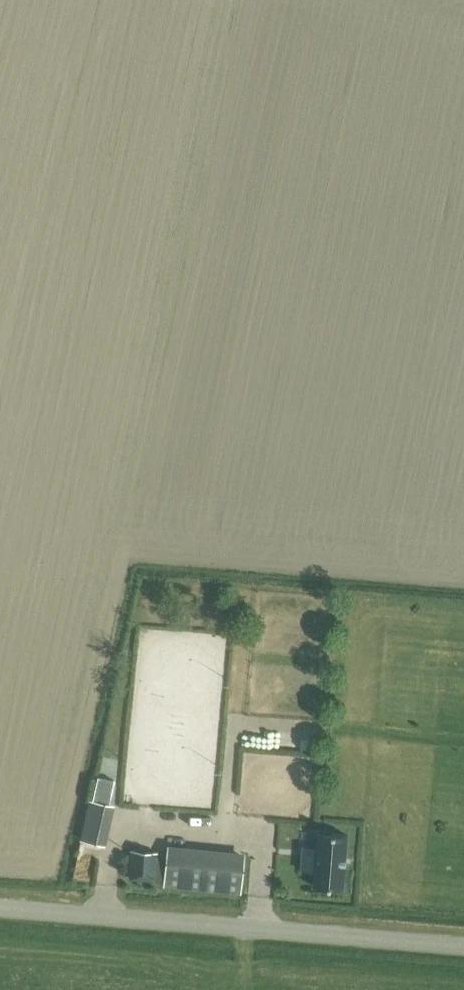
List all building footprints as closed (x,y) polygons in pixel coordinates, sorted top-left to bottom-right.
[(115,777),(121,743),(105,740),(99,775),(115,777)] [(113,779),(97,776),(94,799),(109,803),(113,779)] [(153,801),(131,806),(139,843),(162,837),(153,801)] [(112,806),(88,802),(81,836),(105,841),(112,806)] [(312,885),(342,887),(346,833),(316,831),(312,885)] [(129,877),(153,879),(155,851),(131,848),(129,877)] [(243,855),(167,848),(164,884),(239,892),(243,855)]
